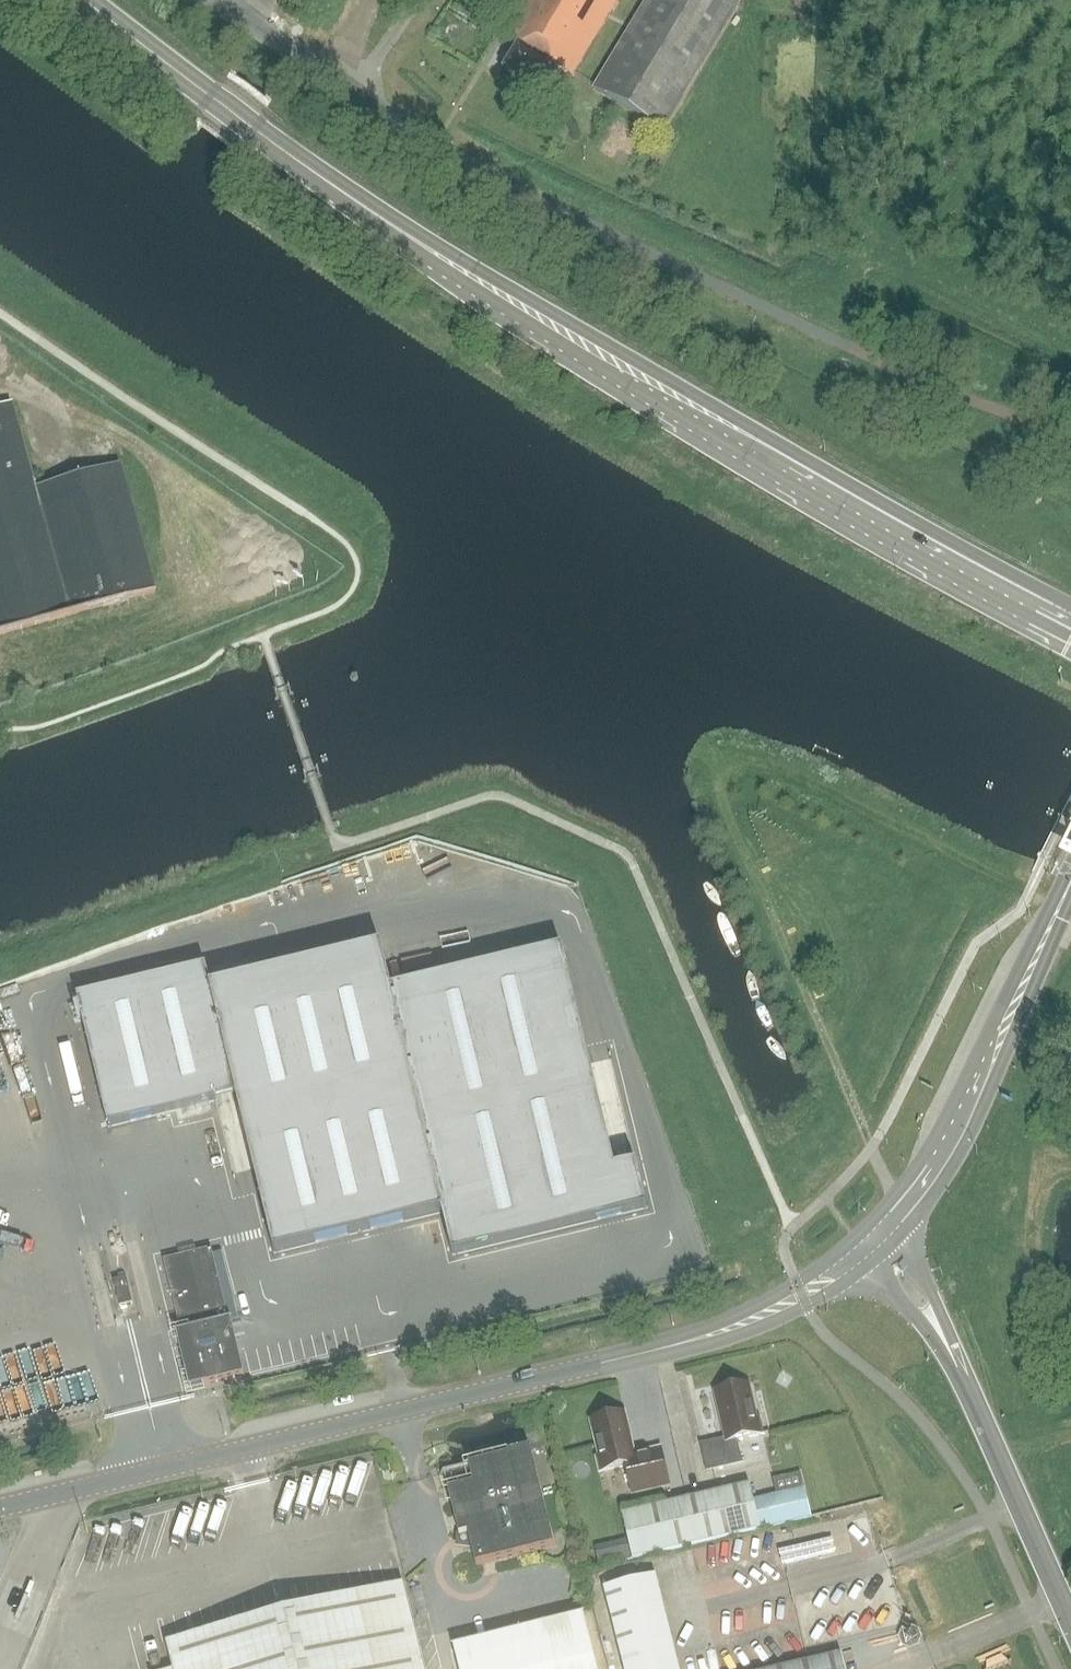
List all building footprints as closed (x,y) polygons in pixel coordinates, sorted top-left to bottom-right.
[(513,22),(519,26),(512,38),(521,43),(505,70),(523,80),(520,84),(541,97),(559,67),(572,75),(617,0),(527,0),(513,22)] [(739,3),(735,0),(647,0),(594,91),(663,132),(739,3)] [(157,591),(121,464),(36,488),(12,403),(0,406),(0,635),(157,591)] [(294,690),(275,696),(276,699),(295,692),(294,690)] [(322,772),(303,779),(304,782),(323,775),(322,772)] [(1058,815),(1058,817),(1059,818),(1070,824),(1062,838),(1070,842),(1070,818),(1062,813),(1060,813),(1059,814),(1058,815)] [(562,949),(391,990),(381,948),(212,989),(206,967),(78,998),(109,1127),(237,1095),(275,1252),(443,1211),(453,1255),(647,1208),(636,1164),(615,1169),(562,949)] [(213,1249),(166,1260),(184,1332),(178,1334),(191,1389),(245,1376),(213,1249)] [(120,1307),(133,1304),(126,1278),(113,1281),(120,1307)] [(236,1336),(245,1334),(243,1322),(233,1325),(236,1336)] [(737,1439),(765,1433),(761,1417),(757,1418),(750,1387),(716,1395),(726,1438),(700,1443),(707,1471),(743,1463),(737,1439)] [(632,1489),(668,1481),(661,1452),(636,1458),(626,1416),(592,1424),(599,1454),(595,1455),(599,1472),(626,1465),(632,1489)] [(444,1471),(460,1536),(468,1533),(476,1565),(555,1545),(530,1447),(509,1453),(509,1455),(444,1471)] [(750,1484),(622,1514),(633,1558),(812,1516),(805,1487),(754,1499),(750,1484)] [(835,1552),(831,1538),(778,1550),(781,1564),(835,1552)] [(603,1588),(623,1668),(677,1668),(671,1644),(654,1575),(603,1588)] [(403,1584),(168,1643),(174,1668),(425,1668),(403,1584)] [(451,1644),(458,1668),(594,1668),(580,1611),(451,1644)] [(921,1633),(914,1631),(907,1634),(905,1642),(907,1650),(917,1653),(924,1648),(925,1639),(921,1633)] [(842,1653),(775,1668),(846,1668),(842,1653)]
